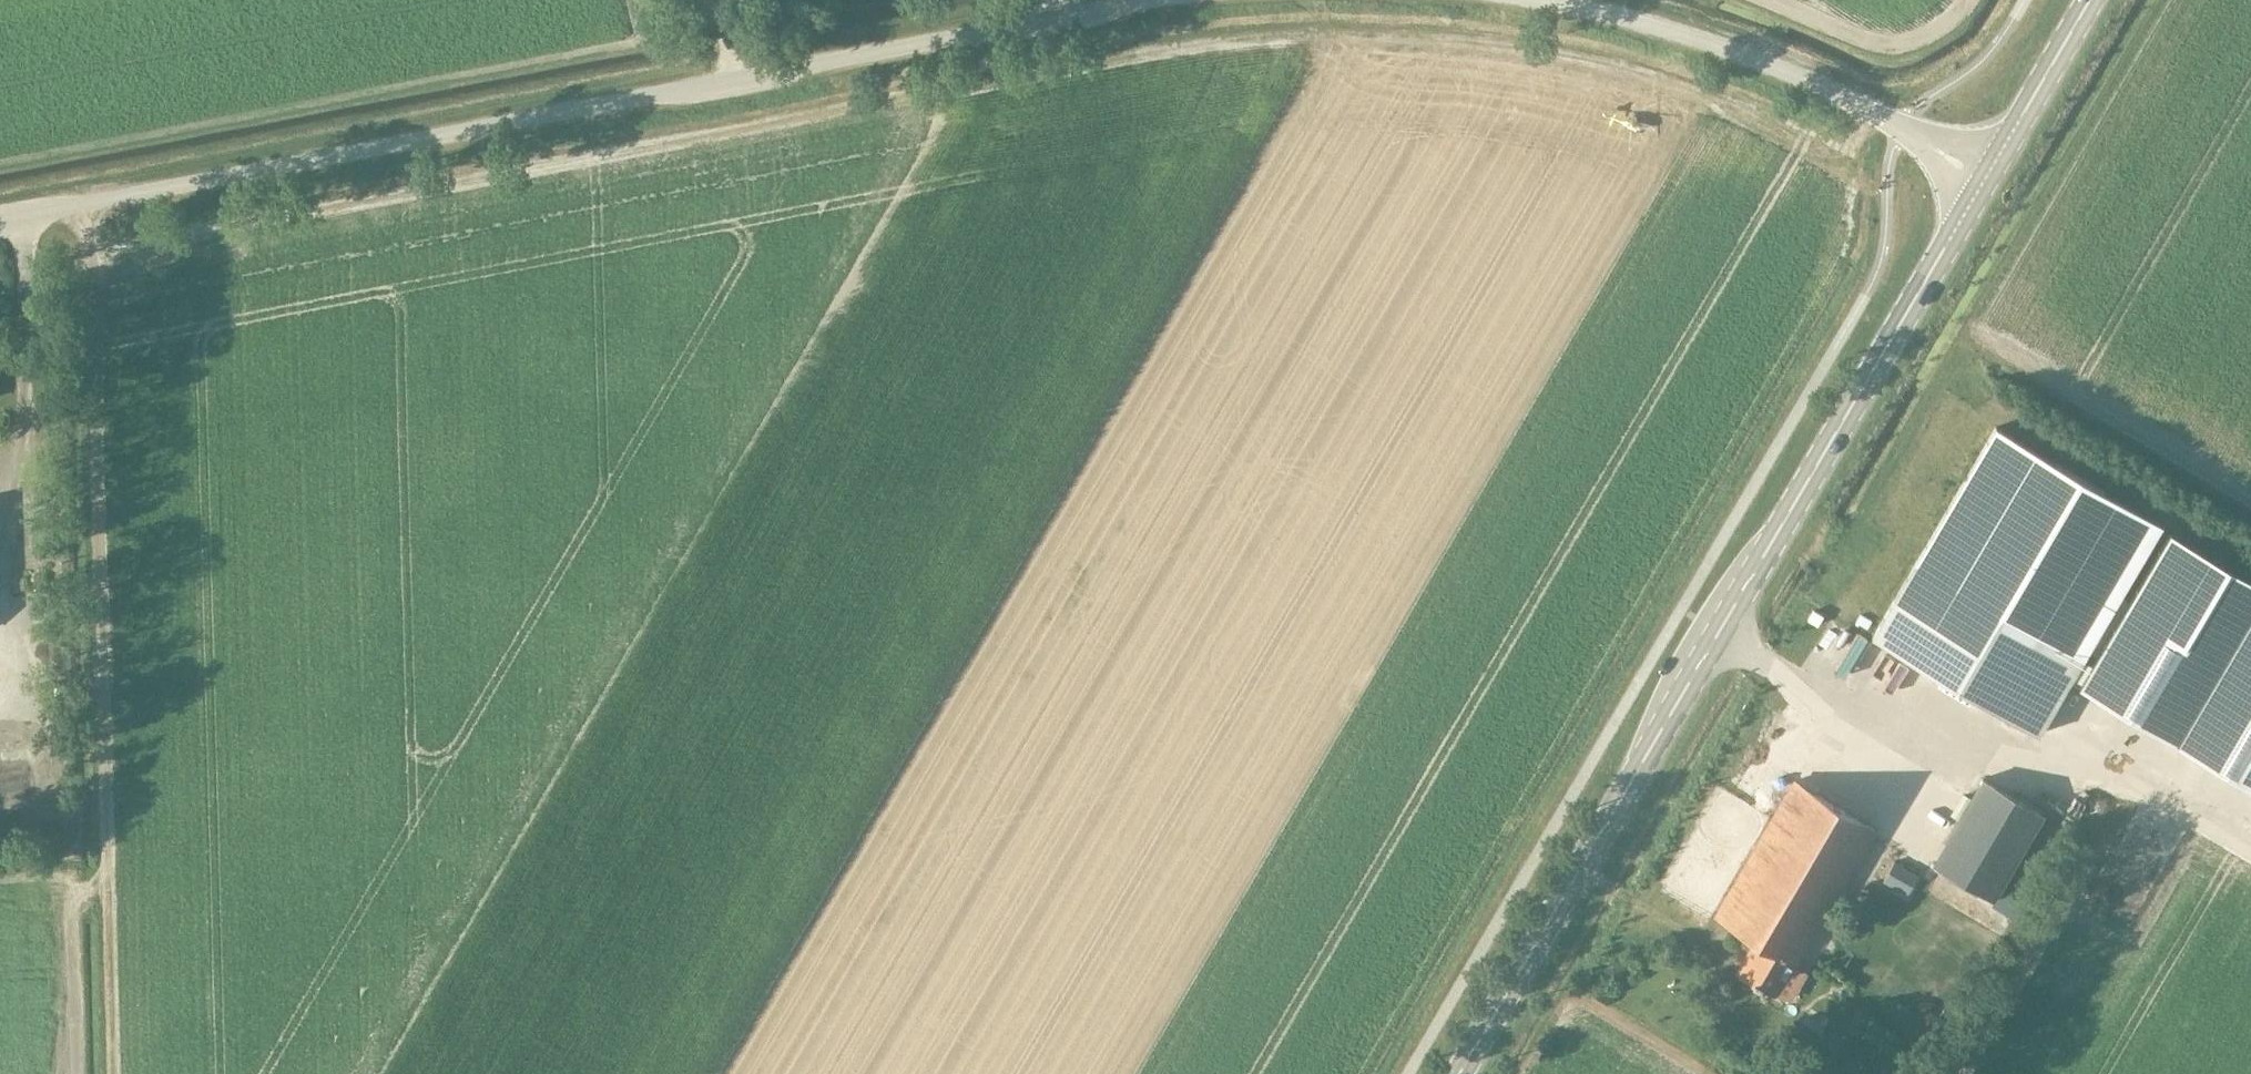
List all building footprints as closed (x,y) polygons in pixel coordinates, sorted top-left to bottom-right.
[(2070,679),(2082,659),(2161,525),(1995,427),(1915,562),(1871,637),(2037,735),(2070,679)] [(2169,530),(2090,664),(2082,659),(2070,679),(2250,786),(2250,578),(2169,530)] [(1817,625),(1823,616),(1813,610),(1807,619),(1817,625)] [(1907,887),(1889,918),(2017,994),(2081,1033),(2173,880),(1981,765),(1915,873),(1907,887)] [(1772,769),(1764,783),(1777,791),(1785,777),(1772,769)] [(1795,967),(1876,829),(1793,781),(1715,914),(1756,938),(1736,971),(1773,993),(1790,964),(1795,967)] [(1915,873),(1894,861),(1883,881),(1896,888),(1900,883),(1907,887),(1915,873)]
